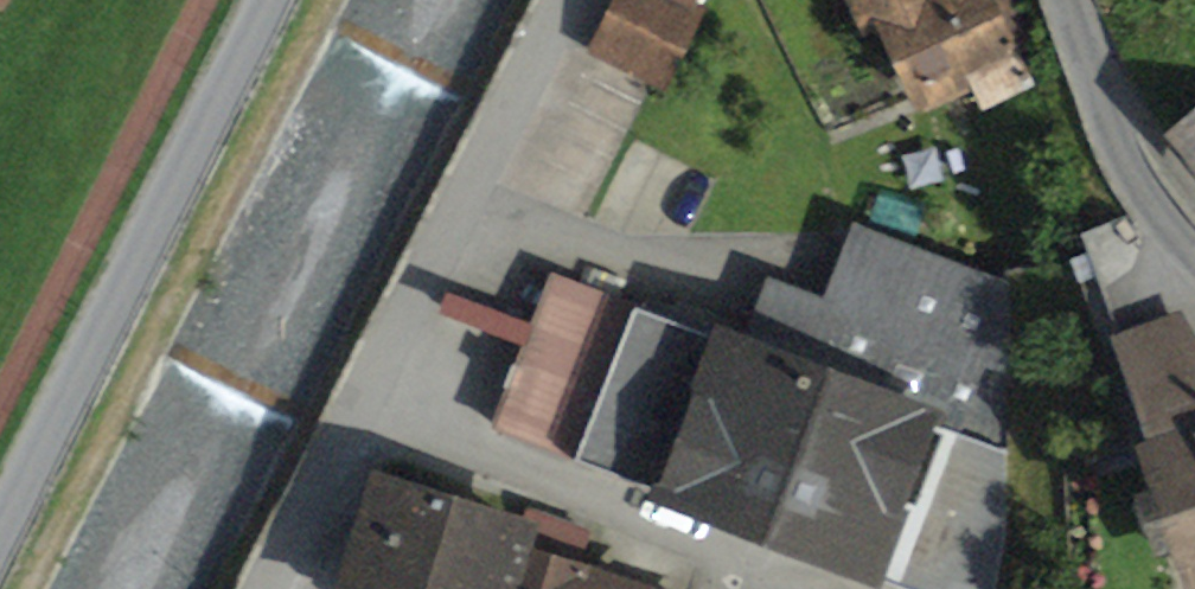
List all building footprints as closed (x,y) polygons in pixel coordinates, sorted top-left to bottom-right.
[(590,56),(667,92),(706,9),(699,5),(702,0),(616,0),(590,56)] [(863,33),(877,26),(919,113),(1026,60),(1012,31),(1027,23),(1016,0),(846,0),(863,33)] [(1161,138),(1194,183),(1194,113),(1161,138)] [(553,274),(495,429),(654,489),(648,505),(866,588),(885,588),(890,578),(915,588),(998,588),(1008,451),(1012,285),(854,225),(825,299),(768,279),(746,339),(716,327),(714,335),(553,274)] [(1133,450),(1183,588),(1194,588),(1194,332),(1182,312),(1112,340),(1148,444),(1133,450)] [(372,473),(337,588),(525,588),(536,553),(544,527),(372,473)] [(536,553),(525,588),(651,588),(536,553)]
